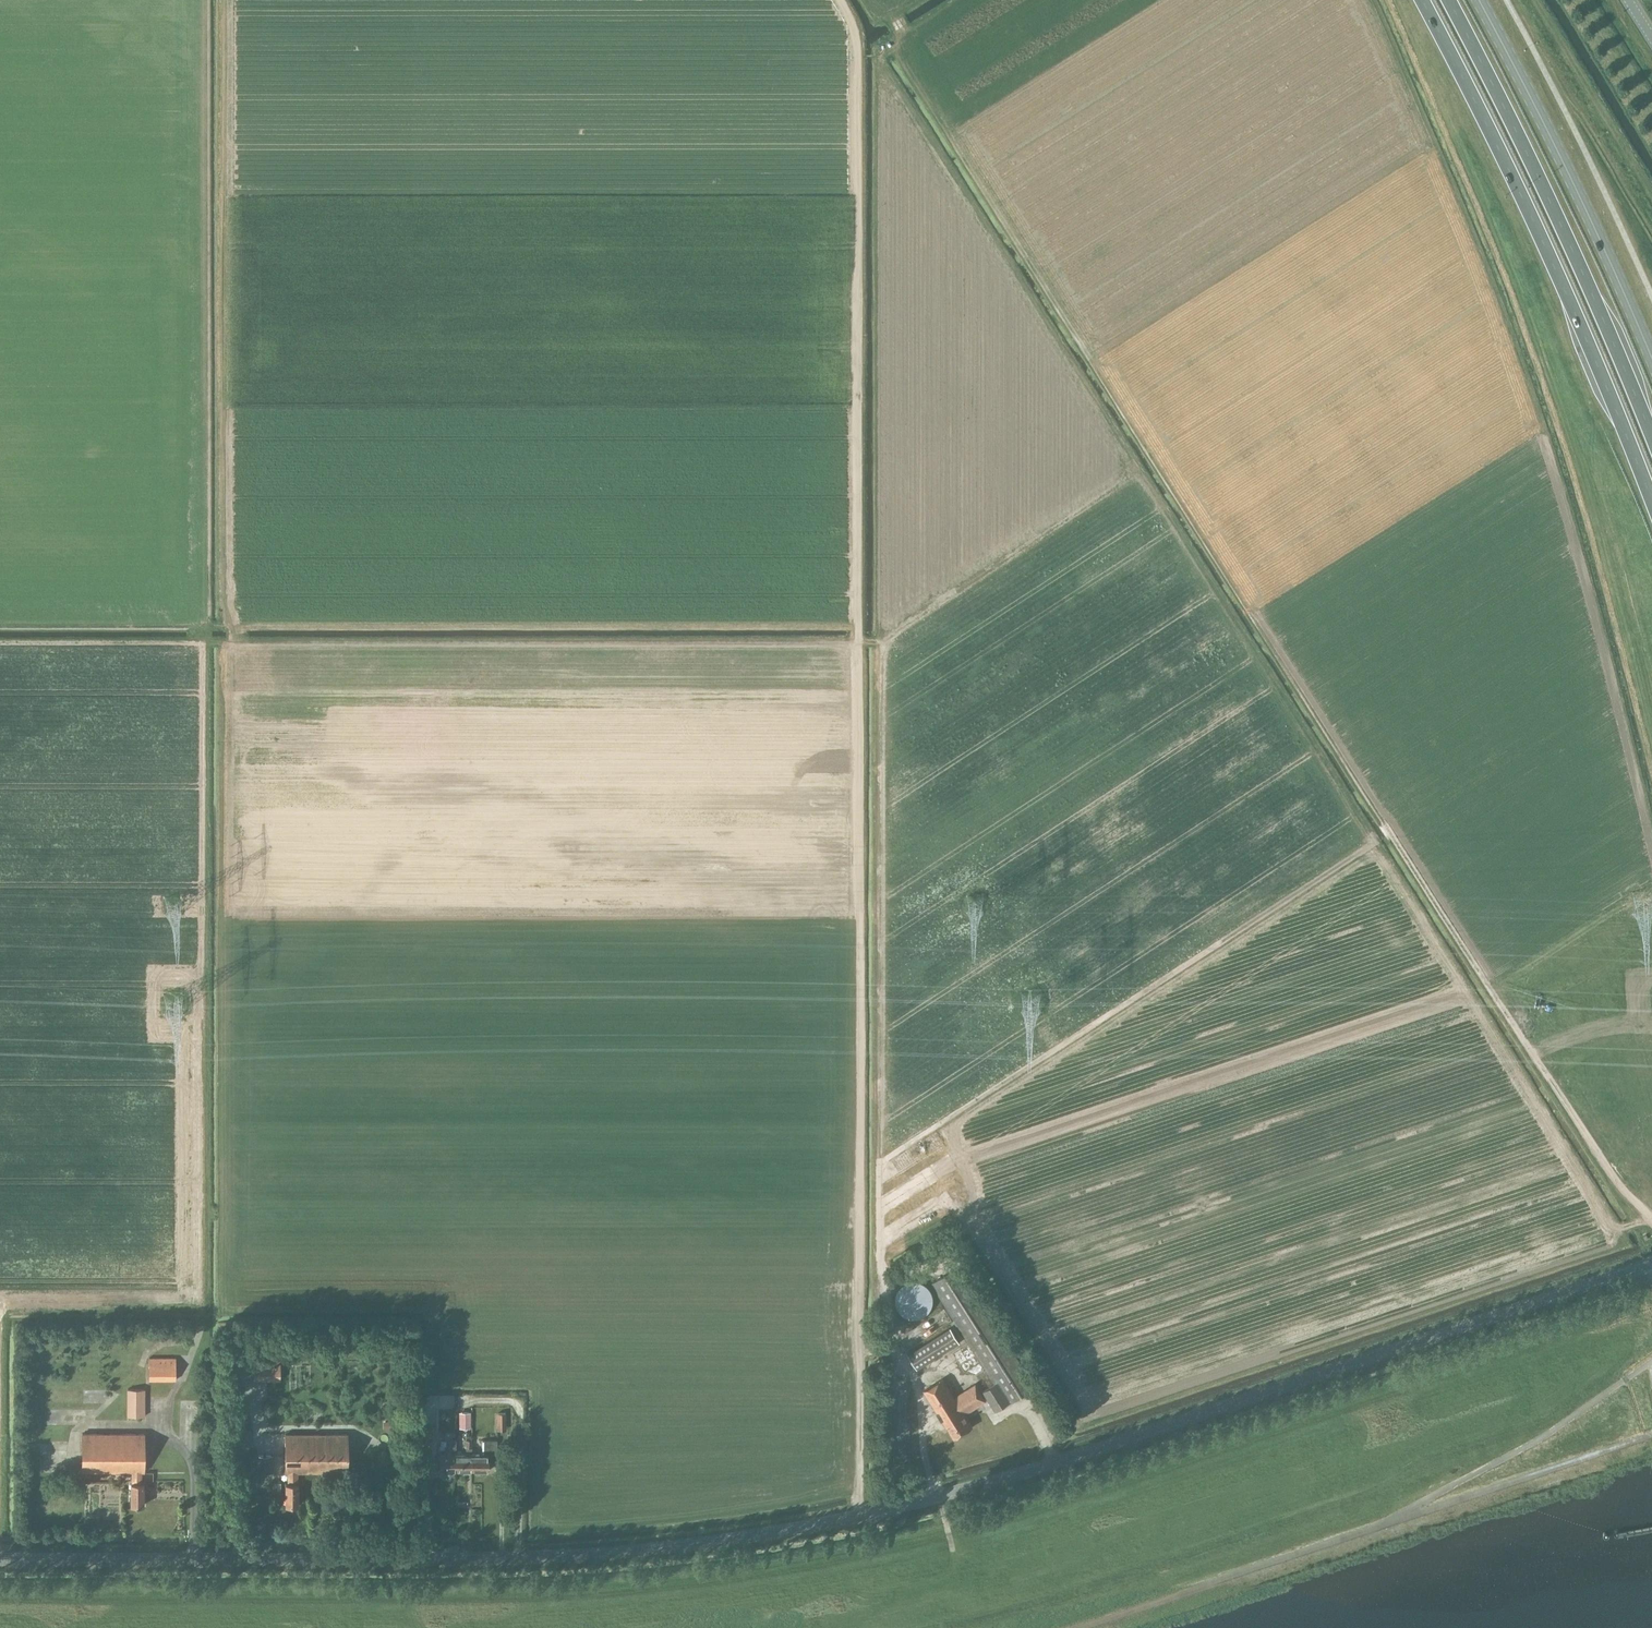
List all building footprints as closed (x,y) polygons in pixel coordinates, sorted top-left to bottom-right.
[(959,1267),(932,1284),(996,1385),(983,1392),(996,1412),(1008,1404),(1008,1405),(1035,1387),(959,1267)] [(933,1302),(933,1300),(933,1298),(933,1296),(932,1294),(932,1293),(931,1291),(930,1290),(929,1288),(928,1287),(926,1285),(925,1284),(924,1284),(922,1283),(920,1282),(918,1282),(917,1281),(915,1281),(913,1281),(911,1282),(909,1282),(907,1283),(906,1284),(904,1284),(903,1285),(901,1287),(900,1288),(899,1290),(898,1291),(897,1293),(897,1294),(896,1296),(896,1298),(896,1300),(896,1302),(896,1304),(897,1306),(897,1307),(898,1309),(899,1310),(900,1312),(901,1313),(903,1314),(904,1315),(906,1316),(907,1317),(909,1318),(911,1318),(913,1319),(915,1319),(916,1319),(918,1318),(920,1318),(922,1317),(924,1316),(925,1316),(926,1315),(928,1313),(929,1312),(930,1311),(931,1309),(932,1307),(932,1306),(933,1304),(933,1303),(933,1302)] [(929,1361),(959,1341),(951,1327),(921,1346),(920,1346),(905,1355),(915,1370),(929,1361)] [(175,1358),(149,1358),(149,1380),(176,1380),(175,1358)] [(253,1358),(253,1380),(280,1381),(280,1359),(253,1358)] [(965,1415),(986,1401),(975,1385),(954,1398),(943,1379),(924,1391),(954,1439),(973,1427),(965,1415)] [(431,1387),(432,1395),(440,1395),(440,1387),(431,1387)] [(145,1417),(145,1389),(127,1389),(126,1417),(145,1417)] [(1041,1408),(1052,1427),(1061,1422),(1051,1403),(1041,1408)] [(459,1427),(471,1427),(471,1411),(459,1411),(459,1427)] [(144,1434),(82,1434),(82,1472),(132,1472),(132,1483),(142,1483),(142,1472),(144,1472),(144,1434)] [(287,1472),(287,1483),(298,1483),(298,1472),(347,1472),(347,1435),(285,1435),(285,1472),(287,1472)] [(436,1454),(436,1440),(427,1440),(427,1454),(436,1454)] [(456,1455),(456,1441),(450,1441),(450,1455),(440,1455),(440,1472),(456,1472),(456,1455)] [(472,1455),(472,1441),(466,1441),(466,1455),(456,1455),(456,1472),(472,1472),(472,1455)] [(472,1472),(488,1472),(488,1458),(497,1458),(497,1441),(482,1441),(482,1455),(472,1455),(472,1472)] [(272,1473),(272,1456),(257,1456),(257,1473),(272,1473)] [(142,1483),(132,1483),(131,1483),(131,1505),(144,1505),(144,1483),(142,1483)] [(298,1483),(287,1483),(285,1483),(285,1506),(298,1506),(298,1483)]
